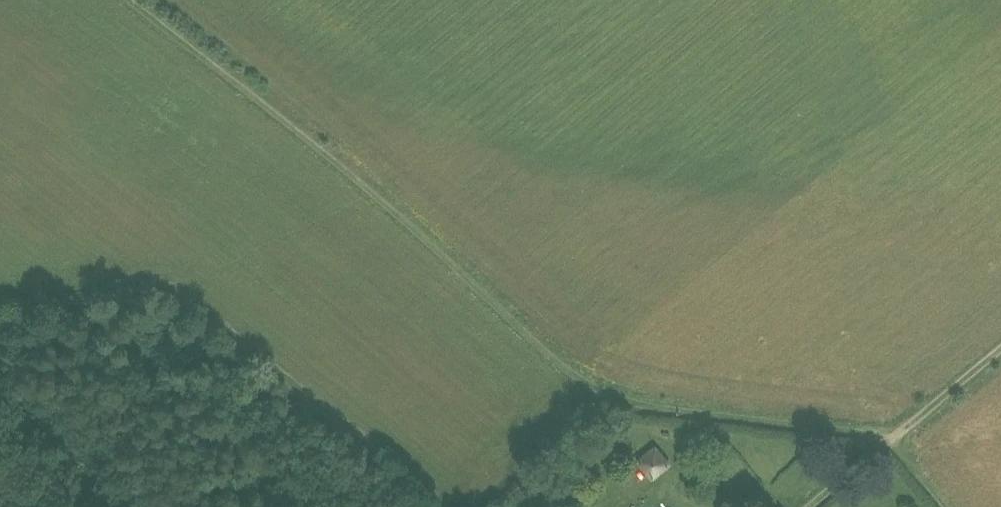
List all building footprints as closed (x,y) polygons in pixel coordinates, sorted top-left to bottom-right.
[(657,482),(669,488),(675,475),(664,470),(657,482)]
